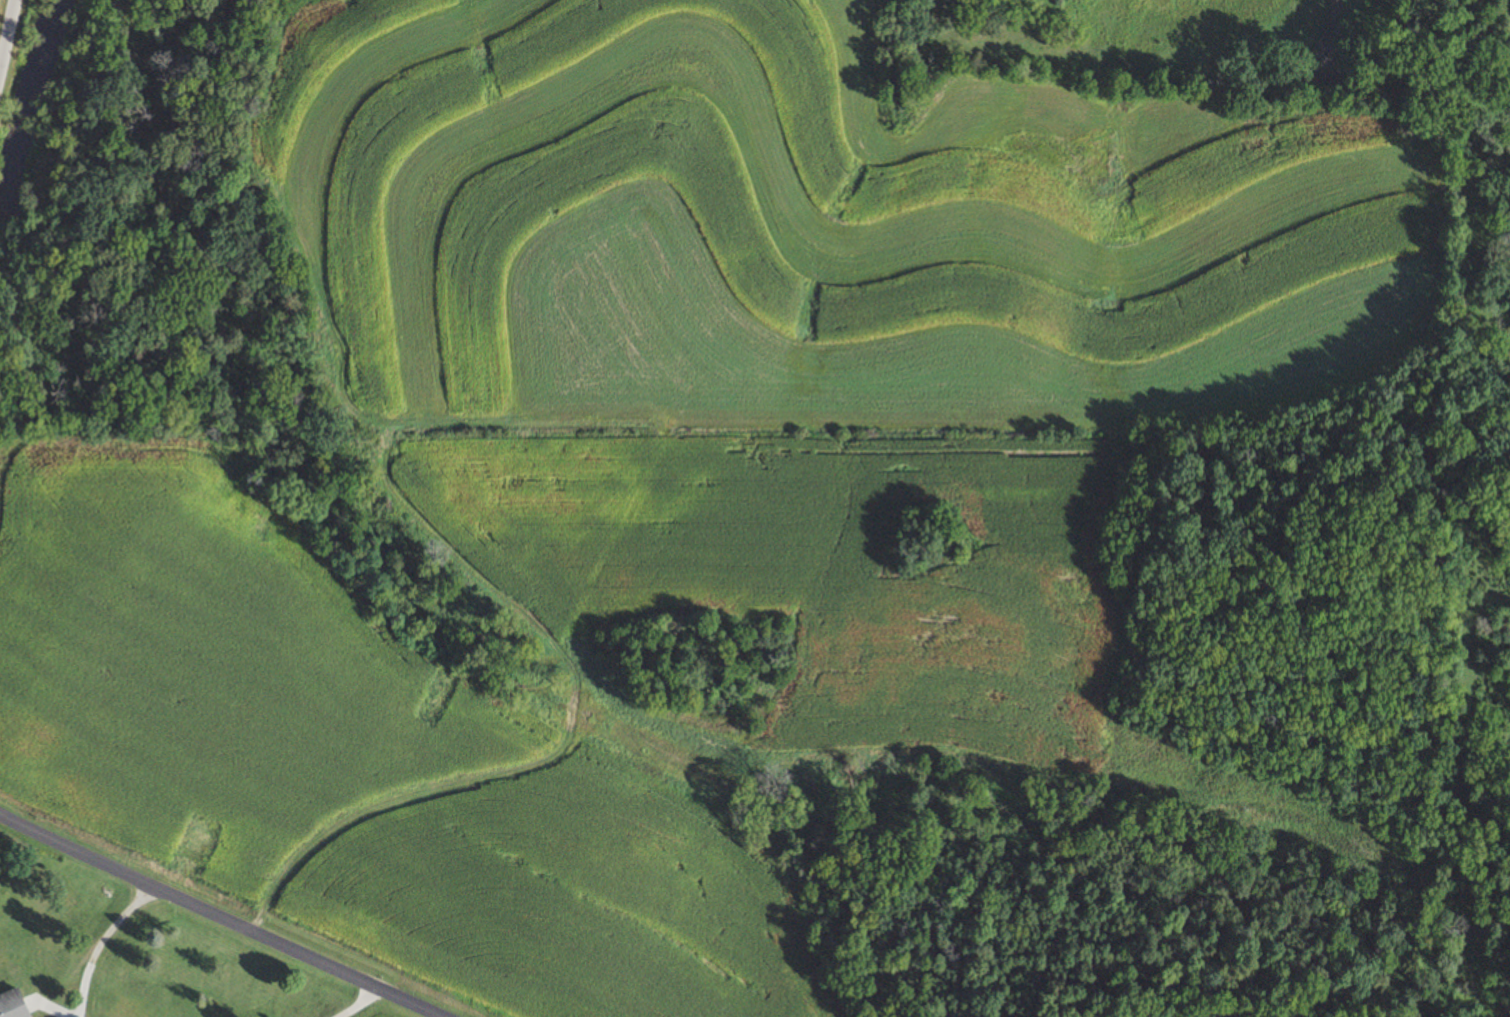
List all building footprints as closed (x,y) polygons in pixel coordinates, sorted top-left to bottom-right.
[(22,989),(0,997),(0,1016),(32,1016),(22,989)]
